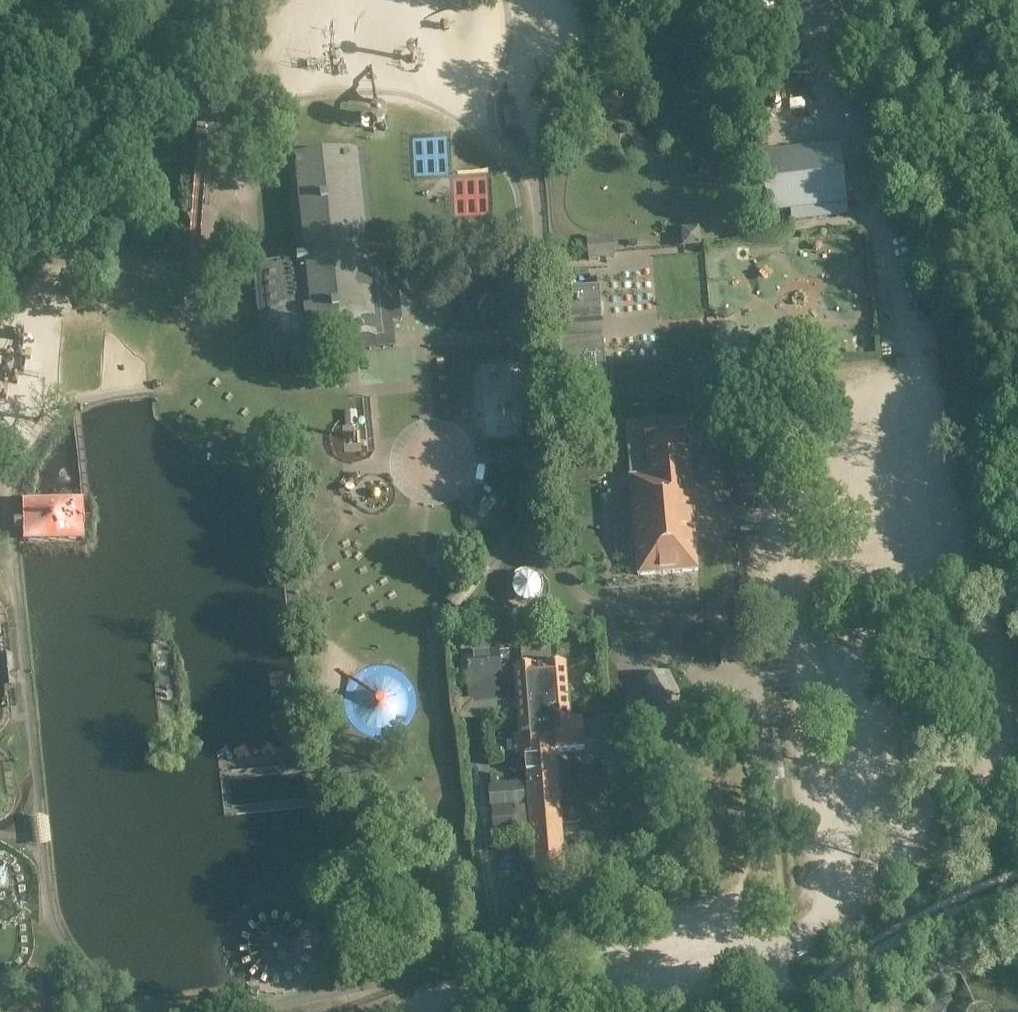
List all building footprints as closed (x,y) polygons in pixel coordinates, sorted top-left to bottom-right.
[(857,7),(856,0),(762,0),(763,16),(857,7)] [(802,100),(797,37),(772,40),(773,51),(775,51),(778,80),(775,80),(777,102),(802,100)] [(327,60),(307,62),(310,83),(330,81),(327,60)] [(780,142),(825,138),(822,104),(777,108),(780,142)] [(840,147),(760,155),(766,212),(835,205),(846,204),(840,147)] [(297,259),(262,263),(271,350),(383,338),(376,273),(369,273),(356,152),(286,159),(288,177),(297,259)] [(680,246),(681,254),(704,253),(703,241),(702,239),(702,228),(680,229),(680,242),(680,246)] [(587,260),(614,258),(613,252),(613,250),(613,246),(612,235),(586,237),(587,248),(587,254),(587,260)] [(589,288),(556,291),(558,321),(559,321),(559,324),(560,331),(560,338),(561,343),(560,343),(562,369),(604,366),(604,361),(602,339),(601,339),(600,328),(600,317),(601,317),(599,287),(589,288)] [(0,376),(0,393),(11,394),(13,374),(0,373),(0,376)] [(891,378),(892,396),(903,395),(901,377),(891,378)] [(630,478),(638,575),(698,570),(694,530),(696,529),(694,513),(693,514),(686,434),(646,438),(649,476),(630,478)] [(392,480),(391,471),(398,470),(396,446),(376,448),(380,481),(392,480)] [(18,503),(19,542),(81,541),(81,502),(18,503)] [(466,516),(478,535),(500,522),(488,503),(466,516)] [(545,591),(545,590),(544,584),(540,578),(535,574),(528,572),(521,574),(516,577),(511,583),(510,589),(511,595),(514,601),(519,605),(526,607),(533,607),(539,603),(541,601),(543,597),(545,591)] [(468,681),(566,673),(566,664),(558,665),(557,650),(556,646),(499,651),(466,654),(468,681)] [(667,673),(641,686),(643,689),(649,701),(661,705),(674,698),(677,690),(679,687),(671,672),(667,673)] [(566,673),(468,681),(470,704),(458,706),(458,714),(459,720),(517,715),(519,735),(529,734),(531,754),(555,753),(585,751),(581,718),(570,718),(566,673)] [(555,753),(531,754),(525,755),(527,780),(490,784),(497,836),(531,832),(535,886),(566,883),(555,753)] [(588,755),(559,756),(559,766),(588,765),(588,755)] [(948,822),(947,837),(959,837),(959,823),(948,822)] [(505,894),(528,892),(524,845),(501,847),(505,894)]
